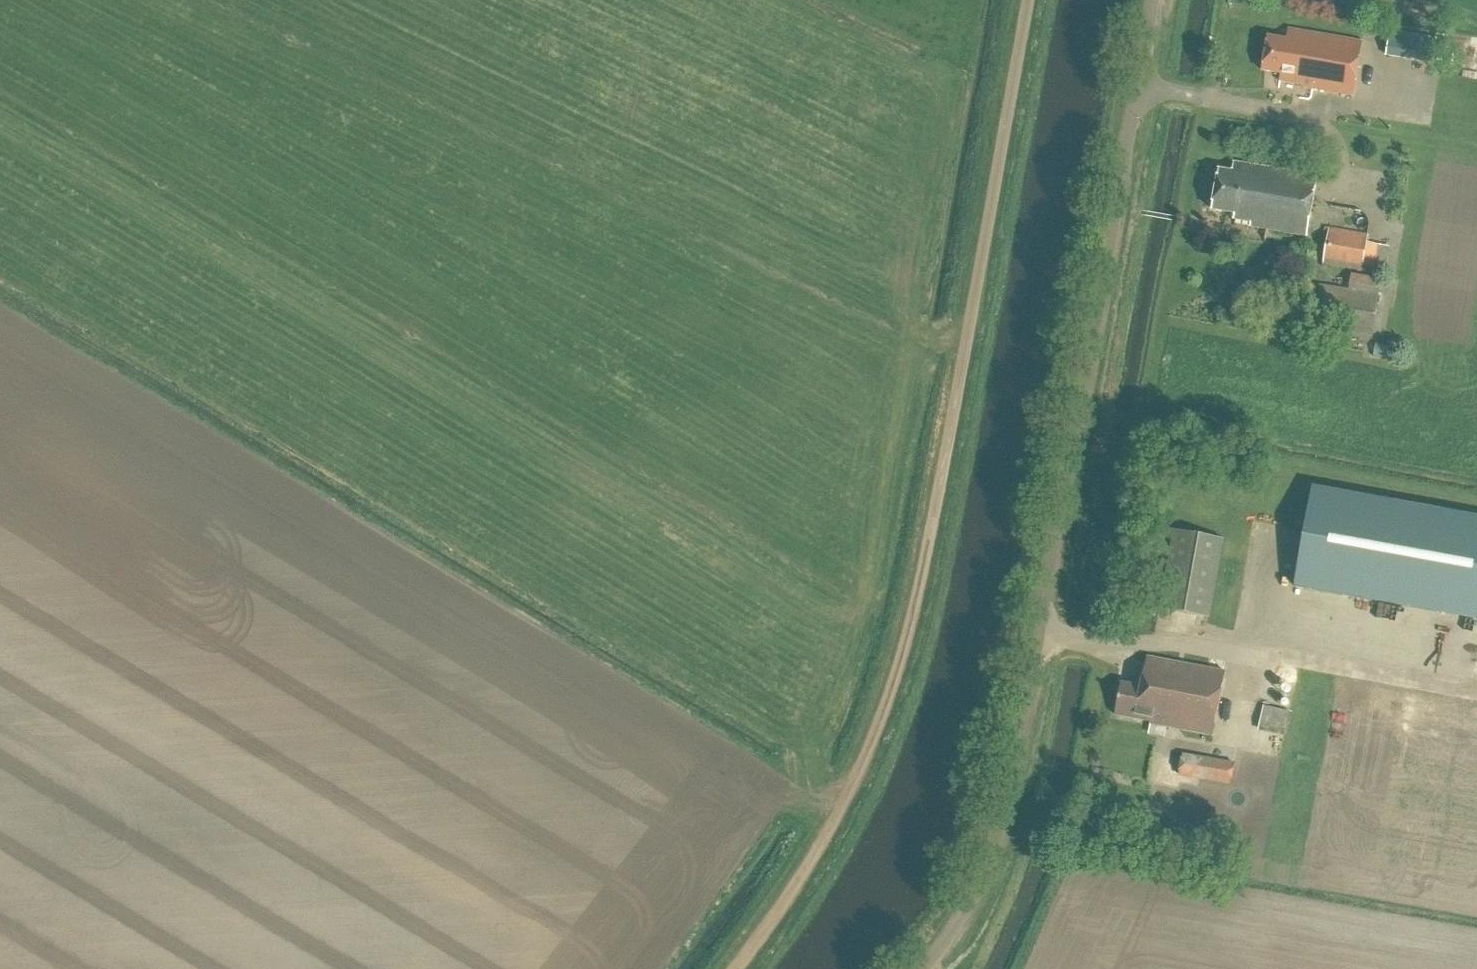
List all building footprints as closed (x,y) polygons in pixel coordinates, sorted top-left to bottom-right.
[(1280,82),(1353,95),(1363,42),(1289,29),(1287,38),(1269,35),(1262,70),(1281,73),(1280,82)] [(1443,61),(1447,38),(1436,36),(1436,38),(1390,32),(1387,56),(1433,63),(1433,60),(1443,61)] [(1308,234),(1317,177),(1233,163),(1232,171),(1218,169),(1211,209),(1234,213),(1234,219),(1252,222),(1251,225),(1308,234)] [(1369,234),(1328,228),(1322,265),(1375,273),(1379,244),(1368,242),(1369,234)] [(1380,294),(1378,293),(1380,280),(1352,275),(1349,289),(1319,284),(1312,324),(1373,334),(1380,294)] [(1399,348),(1375,344),(1373,357),(1397,361),(1399,348)] [(1313,487),(1294,588),(1476,621),(1476,516),(1313,487)] [(1211,617),(1225,538),(1172,529),(1158,607),(1211,617)] [(1166,722),(1165,726),(1215,735),(1226,671),(1146,657),(1141,685),(1122,682),(1116,714),(1166,722)] [(1258,731),(1285,737),(1291,711),(1263,705),(1258,731)] [(1175,774),(1227,783),(1230,763),(1179,754),(1175,774)] [(1206,853),(1208,842),(1196,840),(1194,850),(1206,853)]
